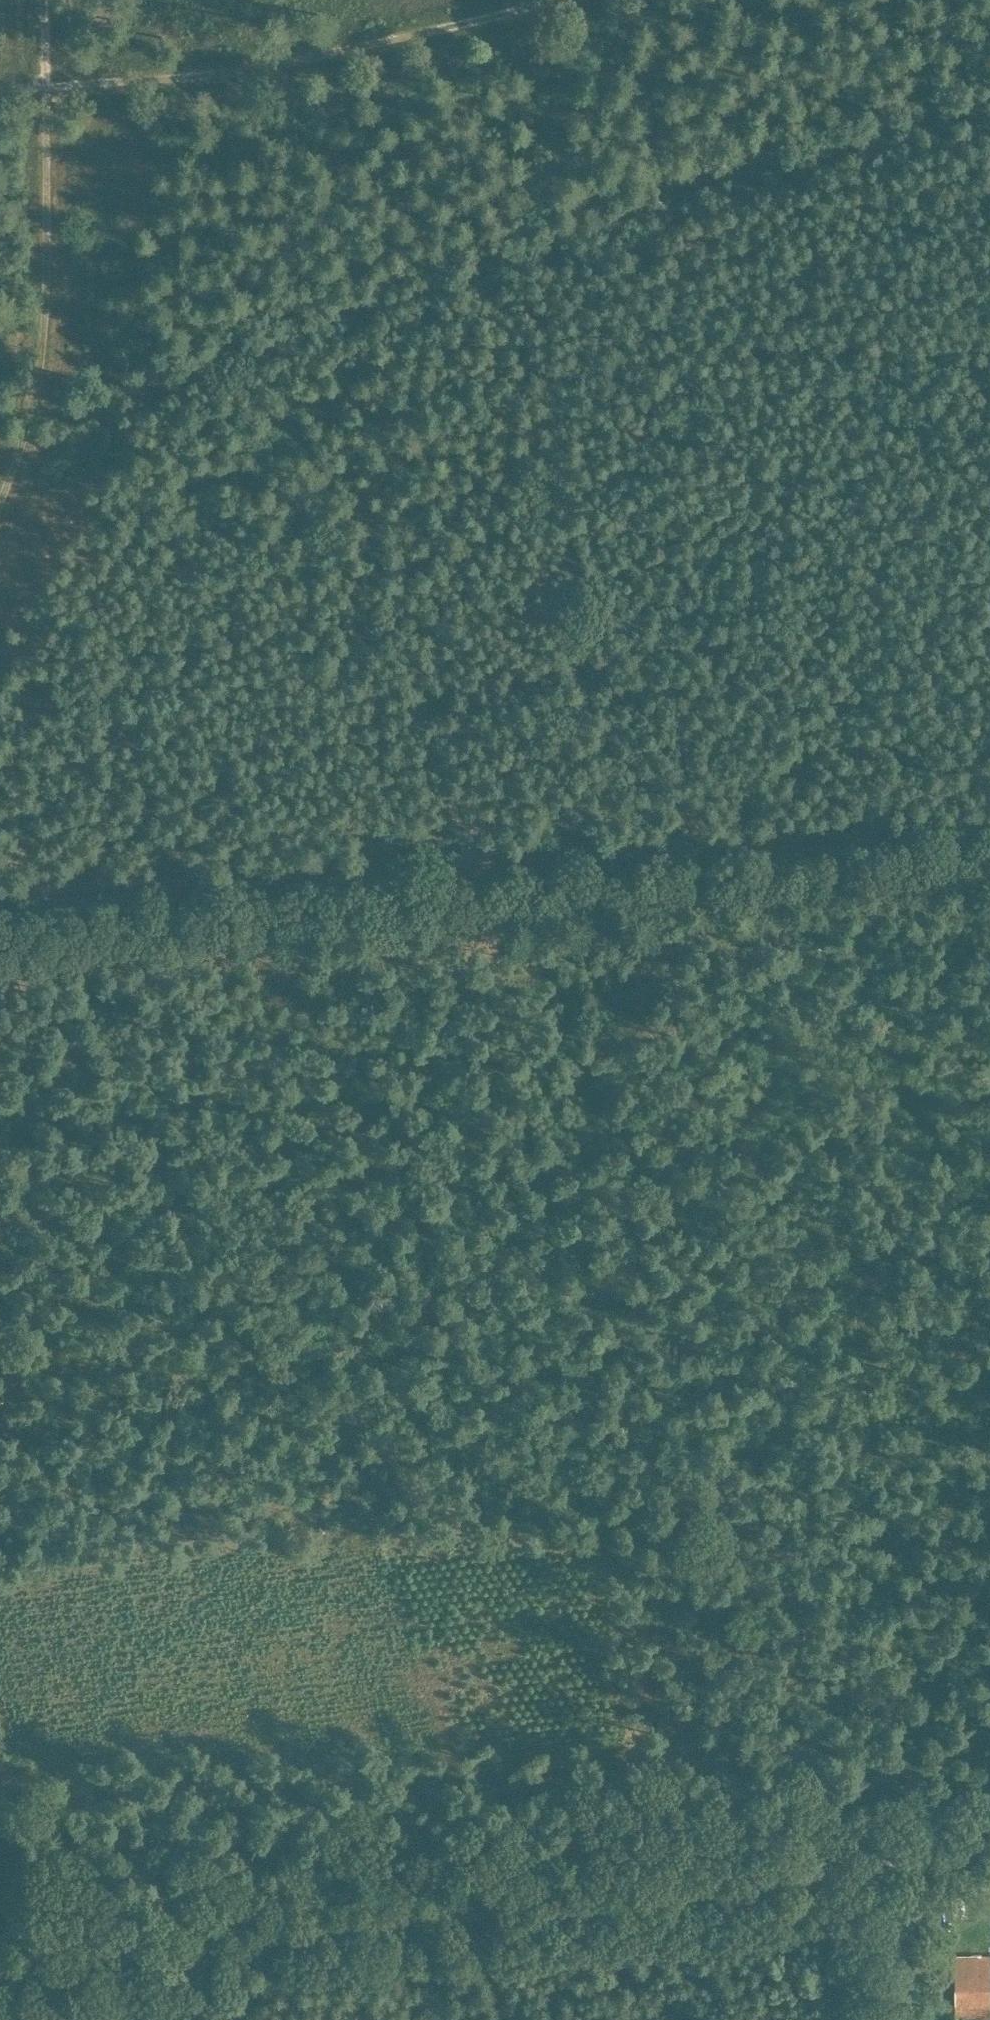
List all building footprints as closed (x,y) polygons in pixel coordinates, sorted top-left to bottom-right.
[(953,1926),(955,2019),(989,2019),(989,1925),(953,1926)]
